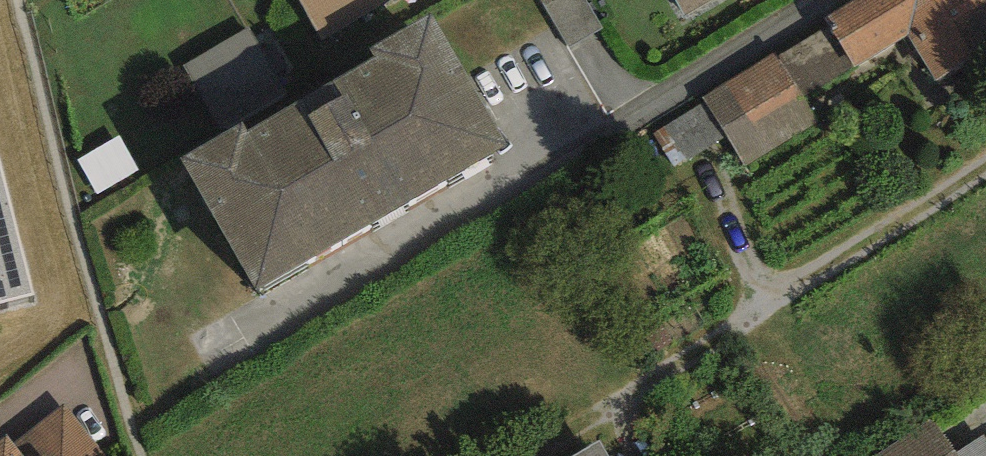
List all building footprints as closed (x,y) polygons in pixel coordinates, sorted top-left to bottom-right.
[(314,35),(380,0),(295,0),(314,35)] [(566,49),(600,30),(584,0),(538,0),(566,49)] [(682,17),(712,0),(672,0),(682,17)] [(825,15),(831,26),(855,67),(908,36),(935,83),(985,54),(985,0),(852,0),(825,15)] [(241,120),(180,154),(254,285),(506,144),(431,12),(369,47),(376,60),(247,132),(241,120)] [(855,67),(831,26),(778,57),(803,98),(855,67)] [(194,60),(212,119),(279,99),(261,40),(194,60)] [(777,53),(704,96),(707,102),(727,135),(744,164),(817,121),(803,98),(778,57),(777,53)] [(727,135),(707,102),(653,133),(673,166),(727,135)] [(0,151),(0,310),(38,302),(0,151)] [(107,455),(66,404),(16,444),(8,434),(0,441),(0,455),(106,455),(107,455)] [(886,455),(950,455),(934,428),(886,455)] [(575,455),(608,455),(600,442),(575,455)]
